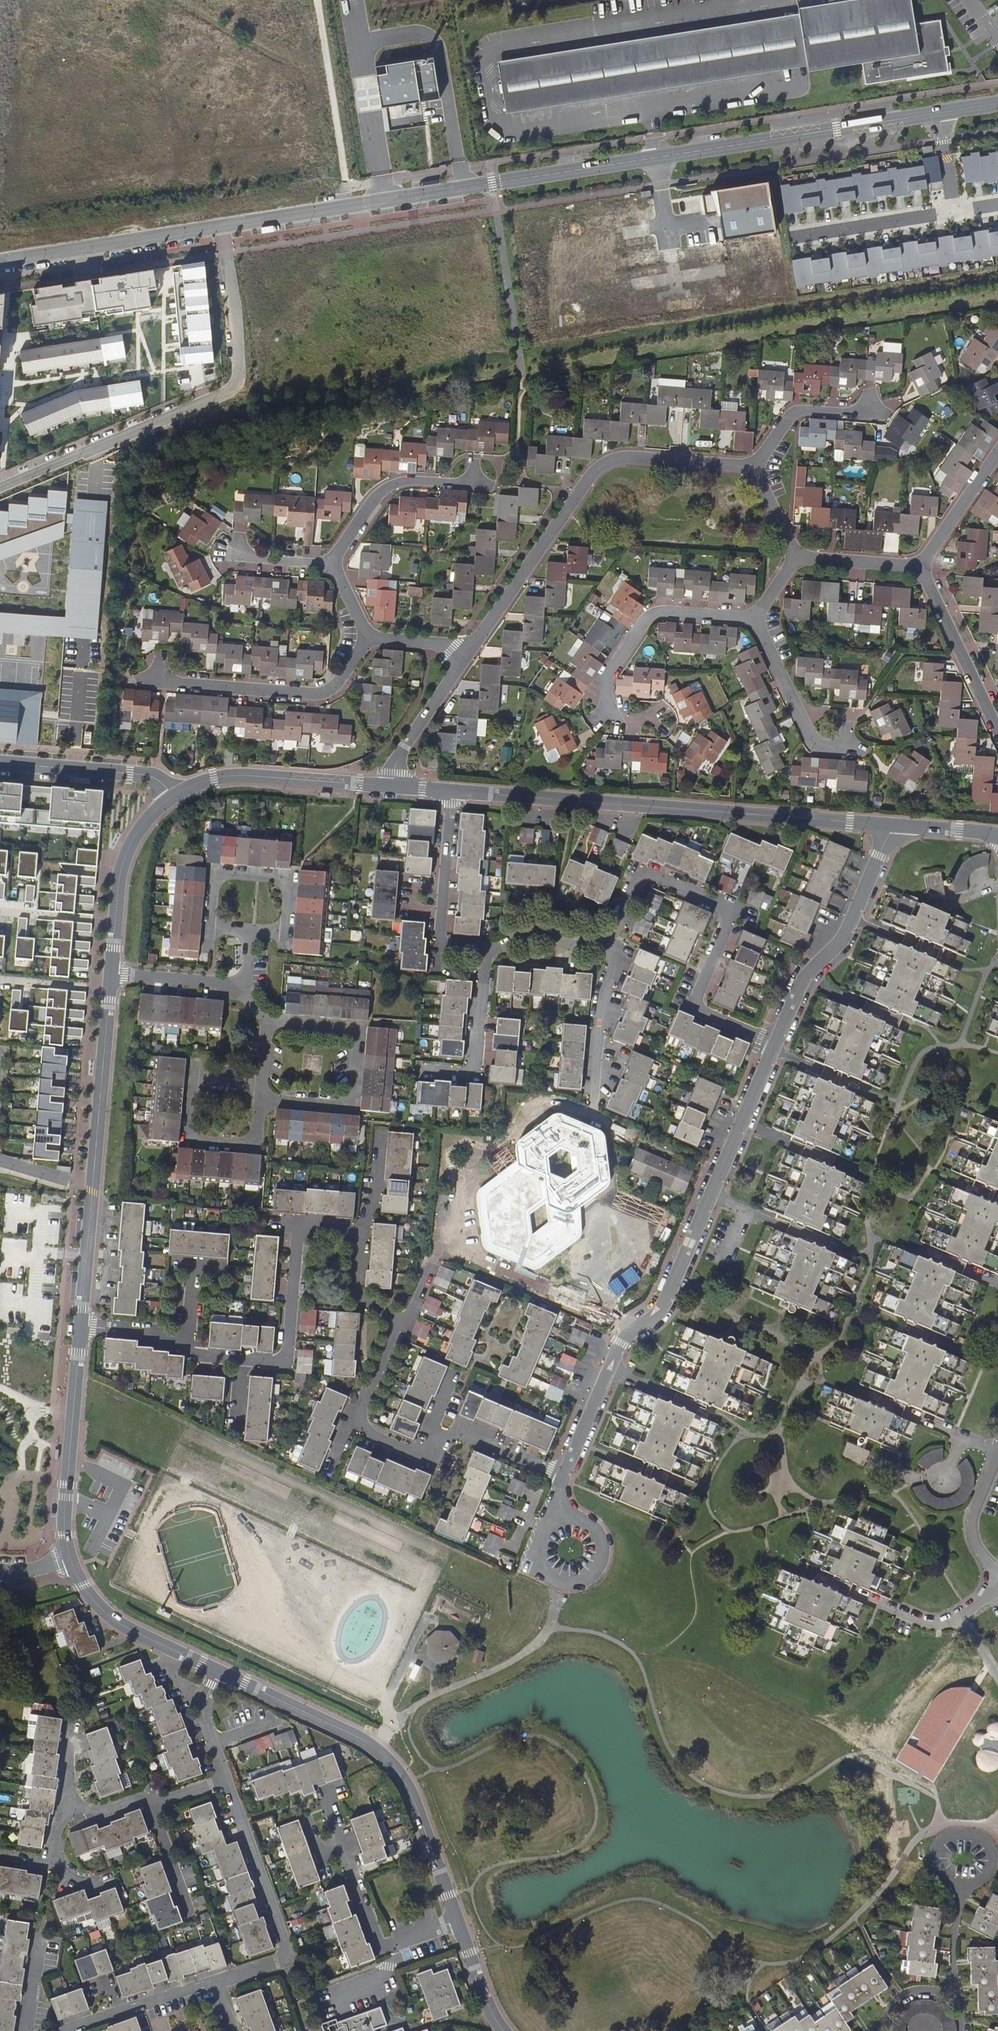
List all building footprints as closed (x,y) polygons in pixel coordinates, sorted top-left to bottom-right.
[(502,64),(509,110),(807,62),(808,72),(862,63),(865,85),(948,72),(946,56),(944,47),(940,20),(914,24),(910,0),(849,0),(798,8),(799,17),(502,64)] [(433,56),(375,65),(382,109),(387,109),(440,100),(433,56)] [(387,109),(382,109),(386,133),(391,132),(387,109)] [(997,180),(997,154),(997,151),(989,153),(989,155),(980,156),(979,151),(970,153),(971,155),(961,156),(965,183),(983,180),(983,183),(997,180)] [(923,165),(926,183),(942,181),(938,156),(922,158),(923,165)] [(926,183),(923,165),(896,169),(896,167),(887,168),(887,171),(861,175),(861,173),(852,174),(852,176),(825,180),(824,178),(806,181),(806,183),(789,186),(789,184),(781,185),(785,213),(803,211),(803,208),(820,205),(820,208),(838,205),(838,202),(856,199),(856,202),(875,200),(874,196),(891,194),(891,197),(910,194),(909,191),(927,188),(926,183)] [(767,184),(702,195),(705,215),(718,213),(723,240),(775,232),(767,184)] [(997,255),(997,231),(989,232),(988,230),(970,232),(970,235),(953,238),(952,235),(934,238),(934,241),(917,244),(916,241),(899,243),(899,247),(882,250),(882,246),(863,249),(864,252),(847,255),(846,252),(828,255),(828,258),(811,260),(811,257),(792,260),(797,288),(805,287),(805,285),(831,281),(832,283),(841,282),(840,280),(867,275),(868,277),(877,276),(876,274),(903,270),(903,272),(912,271),(912,268),(938,264),(938,267),(948,265),(948,263),(974,259),(974,261),(983,260),(983,258),(997,255)] [(182,371),(214,361),(204,261),(182,265),(182,272),(173,273),(182,371)] [(153,269),(91,279),(97,317),(151,308),(148,290),(156,289),(153,269)] [(97,321),(91,279),(34,288),(36,305),(31,306),(34,326),(82,318),(83,323),(97,321)] [(997,354),(997,329),(990,324),(983,334),(988,337),(983,344),(975,339),(962,362),(980,372),(984,365),(991,369),(996,362),(989,357),(992,351),(997,354)] [(122,335),(100,338),(104,361),(126,357),(125,356),(124,356),(121,336),(122,336),(122,335)] [(104,361),(100,338),(20,351),(24,373),(104,361)] [(902,373),(904,352),(900,352),(901,344),(884,343),(883,350),(878,350),(877,360),(867,359),(866,379),(875,380),(876,378),(884,379),(883,380),(892,381),(893,372),(902,373)] [(997,358),(997,354),(992,351),(989,357),(996,362),(997,358)] [(920,397),(938,388),(934,380),(943,376),(931,352),(913,361),(917,369),(909,373),(913,382),(921,378),(924,384),(916,388),(920,397)] [(866,379),(867,359),(841,357),(840,367),(831,366),(830,386),(839,386),(839,384),(847,385),(846,387),(856,388),(857,378),(866,379)] [(830,386),(831,366),(805,364),(805,373),(795,372),(794,381),(794,391),(804,392),(805,384),(812,384),(812,393),(820,394),(820,385),(830,386)] [(793,401),(794,391),(794,381),(785,380),(785,371),(759,369),(758,389),(767,390),(766,398),(776,399),(776,391),(783,392),(782,400),(793,401)] [(686,387),(686,381),(660,378),(659,385),(686,387)] [(968,386),(979,410),(988,406),(992,414),(997,411),(997,400),(997,401),(994,394),(997,392),(997,382),(990,386),(986,378),(968,386)] [(140,380),(108,385),(111,409),(144,404),(143,402),(142,402),(139,382),(140,382),(140,380)] [(31,436),(84,414),(111,409),(108,385),(77,390),(21,414),(31,436)] [(684,407),(686,387),(659,385),(657,405),(649,404),(647,424),(664,425),(666,406),(684,407)] [(719,420),(720,409),(712,409),(713,389),(686,387),(684,407),(702,408),(701,427),(718,429),(719,420)] [(647,424),(649,404),(622,402),(620,422),(611,421),(610,441),(628,442),(630,422),(647,424)] [(753,451),(754,431),(746,431),(748,412),(720,409),(719,420),(718,429),(736,430),(735,450),(753,451)] [(899,416),(893,423),(901,429),(897,434),(890,429),(886,433),(884,437),(900,448),(905,441),(912,446),(930,420),(914,410),(906,421),(899,416)] [(610,441),(611,421),(585,419),(583,439),(574,438),(573,457),(592,458),(593,439),(610,441)] [(837,421),(827,420),(826,428),(819,428),(820,419),(812,419),(811,427),(800,426),(800,435),(799,446),(826,448),(827,440),(836,440),(836,429),(837,421)] [(997,436),(997,429),(985,420),(980,428),(973,423),(958,445),(974,456),(981,461),(997,436)] [(469,430),(467,449),(478,450),(479,442),(486,442),(485,450),(494,451),(495,443),(508,444),(510,424),(479,422),(478,431),(469,430)] [(467,449),(469,430),(438,428),(438,437),(428,436),(428,444),(427,455),(437,456),(438,447),(444,448),(444,456),(453,457),(454,448),(467,449)] [(874,461),(876,441),(862,440),(863,431),(854,431),(854,433),(847,432),(847,430),(843,430),(836,429),(836,440),(834,461),(843,462),(844,458),(874,461)] [(573,457),(574,438),(548,436),(546,456),(538,455),(538,447),(529,447),(528,466),(537,466),(536,474),(554,475),(556,456),(573,457)] [(426,464),(427,455),(428,444),(401,442),(400,451),(391,450),(390,470),(399,471),(401,462),(408,463),(408,471),(416,472),(417,463),(426,464)] [(958,494),(973,472),(966,467),(974,456),(958,445),(935,477),(944,484),(954,491),(958,494)] [(355,457),(353,476),(364,476),(365,468),(371,468),(371,477),(380,478),(381,469),(390,470),(391,450),(365,448),(364,457),(355,457)] [(823,488),(804,487),(806,467),(797,466),(796,486),(795,505),(813,507),(811,526),(829,527),(830,508),(822,507),(823,488)] [(950,498),(954,491),(944,484),(939,490),(950,498)] [(992,494),(985,489),(980,497),(987,502),(983,507),(976,502),(970,511),(986,522),(991,514),(997,519),(997,485),(992,494)] [(539,489),(520,487),(519,496),(500,494),(498,522),(517,523),(518,505),(538,506),(539,489)] [(65,523),(65,521),(66,515),(67,491),(48,490),(48,498),(29,497),(28,504),(9,503),(9,512),(0,511),(0,546),(65,523)] [(316,498),(315,507),(314,518),(324,519),(325,510),(332,511),(332,519),(341,520),(341,511),(351,512),(352,492),(326,490),(325,499),(316,498)] [(427,499),(425,518),(465,521),(466,521),(466,519),(468,493),(458,492),(458,494),(451,493),(451,491),(441,491),(441,499),(427,499)] [(274,515),(276,495),(245,493),(244,502),(235,501),(233,521),(244,522),(245,513),(252,513),(251,522),(260,523),(261,514),(274,515)] [(303,545),(312,546),(314,518),(315,507),(307,506),(307,498),(276,495),(274,515),(287,516),(287,525),(297,526),(298,517),(304,517),(304,526),(305,526),(303,545)] [(939,497),(912,495),(911,514),(902,513),(900,533),(918,534),(920,515),(937,516),(939,497)] [(425,518),(427,499),(418,498),(417,506),(409,506),(410,497),(401,497),(400,505),(391,504),(390,524),(416,527),(417,517),(425,518)] [(418,498),(410,497),(409,506),(417,506),(418,498)] [(315,507),(316,498),(307,498),(307,506),(315,507)] [(107,511),(107,501),(75,499),(74,509),(107,511)] [(206,512),(220,521),(224,513),(211,504),(206,512)] [(830,508),(829,527),(847,529),(845,548),(863,550),(864,530),(856,529),(857,510),(830,508)] [(900,533),(902,513),(902,508),(895,508),(895,513),(875,512),(873,530),(864,530),(863,550),(881,551),(883,532),(900,533)] [(74,509),(73,516),(73,521),(66,617),(65,626),(96,629),(107,511),(74,509)] [(177,535),(194,547),(199,540),(206,544),(211,537),(210,535),(214,530),(215,531),(221,522),(220,521),(206,512),(205,511),(200,519),(192,514),(177,535)] [(517,523),(498,522),(497,531),(478,529),(475,556),(495,557),(497,539),(516,540),(517,523)] [(64,537),(65,523),(0,546),(0,560),(64,537)] [(988,530),(969,528),(968,542),(959,542),(959,551),(967,551),(967,558),(958,558),(957,568),(977,570),(977,560),(985,561),(988,530)] [(392,545),(372,543),(371,552),(362,552),(361,561),(370,562),(370,569),(361,569),(360,578),(369,579),(380,580),(381,570),(390,571),(392,545)] [(193,591),(210,584),(199,559),(191,562),(188,555),(187,556),(182,546),(167,552),(171,562),(170,563),(181,586),(188,583),(193,591)] [(546,580),(566,582),(567,573),(586,574),(588,547),(568,546),(566,562),(548,561),(546,580)] [(495,557),(475,556),(475,564),(455,563),(453,590),(473,591),(474,573),(494,575),(495,557)] [(658,596),(666,597),(666,588),(674,589),(673,598),(683,598),(684,589),(684,578),(675,578),(676,569),(650,567),(649,586),(657,587),(656,596),(658,596)] [(684,578),(685,570),(676,569),(675,578),(684,578)] [(692,599),(701,600),(702,591),(709,591),(708,600),(719,601),(720,581),(711,580),(711,572),(685,570),(684,578),(684,589),(693,590),(692,599)] [(719,601),(729,602),(729,593),(736,594),(736,602),(742,603),(745,603),(746,594),(754,595),(756,575),(731,573),(730,582),(720,581),(719,601)] [(261,597),(263,577),(253,576),(252,585),(245,584),(245,576),(236,575),(236,583),(227,583),(226,603),(251,606),(252,596),(261,597)] [(641,593),(625,582),(618,576),(609,589),(616,594),(611,603),(617,607),(611,616),(628,628),(634,619),(627,614),(631,608),(638,613),(644,605),(637,600),(641,593)] [(964,576),(963,594),(982,596),(981,614),(997,615),(997,588),(983,586),(984,577),(964,576)] [(296,609),(297,600),(298,589),(289,588),(289,579),(281,579),(281,581),(273,581),(273,578),(263,577),(261,597),(270,598),(270,607),(296,609)] [(398,581),(380,580),(369,579),(368,590),(370,590),(369,596),(368,596),(367,606),(376,607),(375,620),(395,621),(398,581)] [(332,612),(334,592),(325,591),(325,582),(316,581),(315,590),(308,590),(308,581),(299,580),(298,589),(297,600),(306,601),(306,610),(332,612)] [(566,582),(546,580),(545,598),(526,596),(525,614),(544,616),(545,606),(564,608),(566,582)] [(785,598),(783,618),(810,619),(811,600),(820,601),(822,581),(803,580),(802,599),(785,598)] [(822,581),(820,601),(829,602),(827,621),(854,623),(856,603),(838,602),(840,583),(822,581)] [(856,603),(854,623),(881,625),(883,606),(891,606),(893,587),(875,585),(873,605),(856,603)] [(893,587),(891,606),(900,607),(898,627),(925,629),(927,609),(909,608),(911,589),(893,587)] [(473,591),(453,590),(452,599),(434,597),(432,624),(452,625),(453,607),(471,609),(473,591)] [(634,619),(638,613),(631,608),(627,614),(634,619)] [(183,633),(183,622),(184,613),(144,610),(142,638),(168,640),(169,632),(183,633)] [(584,641),(601,652),(606,645),(613,650),(619,642),(611,637),(616,631),(623,636),(628,628),(611,616),(604,611),(584,641)] [(95,639),(96,629),(65,626),(66,617),(0,612),(0,631),(95,639)] [(503,649),(522,650),(523,641),(542,643),(544,616),(525,614),(524,632),(504,630),(503,649)] [(981,614),(979,631),(997,633),(997,615),(981,614)] [(217,654),(218,643),(218,634),(209,634),(209,624),(183,622),(183,633),(182,643),(190,643),(190,651),(198,652),(199,644),(207,644),(206,653),(217,654)] [(693,624),(684,623),(683,632),(676,632),(677,623),(670,622),(667,622),(667,624),(659,624),(658,637),(666,637),(665,642),(674,643),(674,652),(700,654),(702,634),(692,634),(693,624)] [(737,627),(727,627),(727,636),(719,635),(720,626),(711,626),(710,635),(702,634),(700,654),(726,656),(726,647),(735,647),(737,627)] [(588,686),(603,664),(596,659),(601,652),(584,641),(570,661),(577,667),(571,675),(588,686)] [(223,672),(233,673),(233,664),(241,665),(240,674),(250,674),(251,666),(252,654),(243,653),(244,645),(218,643),(217,654),(216,663),(224,664),(223,672)] [(260,675),(269,676),(269,667),(277,668),(276,677),(286,677),(288,657),(278,656),(279,648),(252,646),(252,654),(251,666),(260,667),(260,675)] [(768,670),(764,662),(756,665),(753,659),(761,655),(757,646),(739,654),(743,663),(735,667),(748,695),(766,686),(760,674),(768,670)] [(481,683),(500,684),(501,675),(520,676),(522,650),(503,649),(501,666),(482,665),(481,683)] [(286,677),(297,678),(297,670),(304,670),(304,679),(313,679),(313,671),(321,671),(323,652),(298,650),(297,658),(288,657),(286,677)] [(387,650),(384,650),(383,659),(375,658),(374,668),(375,668),(382,668),(382,675),(374,675),(373,675),(373,685),(384,686),(393,687),(394,677),(402,677),(404,651),(387,650)] [(798,656),(796,676),(805,677),(805,686),(814,687),(814,678),(821,678),(821,688),(831,689),(833,668),(823,667),(824,658),(798,656)] [(944,664),(924,662),(922,690),(942,691),(941,700),(960,702),(962,684),(942,682),(944,664)] [(664,689),(665,674),(665,670),(635,668),(634,676),(624,676),(624,680),(617,679),(616,693),(623,694),(623,695),(634,696),(634,687),(641,688),(641,696),(650,697),(651,689),(664,689)] [(833,668),(831,689),(840,689),(839,698),(865,700),(866,680),(858,680),(858,671),(833,668)] [(588,686),(571,675),(564,670),(544,699),(560,711),(566,703),(573,707),(578,700),(571,695),(576,689),(582,694),(588,686)] [(676,682),(669,686),(672,692),(680,688),(676,682)] [(500,684),(481,683),(479,700),(459,699),(458,717),(478,718),(478,709),(498,711),(500,684)] [(384,686),(373,685),(364,684),(362,711),(371,712),(370,724),(390,726),(392,697),(383,696),(384,686)] [(758,734),(776,726),(770,713),(777,710),(773,702),(766,705),(763,699),(770,695),(766,686),(748,695),(752,703),(745,706),(758,734)] [(696,723),(714,714),(703,691),(695,695),(691,687),(673,695),(677,704),(685,700),(688,707),(680,710),(684,718),(692,715),(696,723)] [(578,700),(582,694),(576,689),(571,695),(578,700)] [(118,718),(122,718),(159,721),(160,701),(151,700),(151,692),(142,691),(142,699),(134,699),(135,691),(125,690),(123,710),(119,710),(118,718)] [(142,691),(138,691),(135,691),(134,699),(142,699),(142,691)] [(37,745),(41,696),(0,692),(0,742),(37,745)] [(166,701),(164,729),(189,731),(190,723),(201,724),(203,696),(192,695),(192,703),(184,703),(184,694),(176,694),(175,702),(166,701)] [(192,695),(184,694),(184,703),(192,703),(192,695)] [(228,698),(203,696),(201,724),(200,729),(209,729),(210,725),(236,727),(237,707),(228,707),(228,698)] [(960,702),(941,700),(939,726),(959,728),(958,737),(977,739),(979,720),(959,719),(960,702)] [(893,741),(912,732),(900,709),(892,713),(888,704),(870,712),(882,737),(889,733),(893,741)] [(237,707),(236,727),(246,727),(245,736),(271,738),(272,718),(263,717),(264,709),(237,707)] [(272,718),(271,738),(301,740),(302,732),(311,732),(313,712),(302,712),(302,714),(296,713),(296,711),(287,711),(286,719),(272,718)] [(313,712),(311,732),(321,733),(321,741),(351,744),(352,724),(339,723),(339,715),(330,714),(330,716),(323,715),(323,713),(313,712)] [(562,756),(579,747),(574,737),(566,742),(563,736),(571,732),(567,723),(559,727),(553,715),(535,724),(549,751),(548,755),(552,762),(554,762),(561,759),(562,756)] [(486,719),(478,718),(458,717),(456,734),(438,733),(436,750),(455,752),(456,744),(476,745),(477,736),(485,737),(486,719)] [(776,726),(758,734),(763,743),(755,746),(768,774),(786,766),(780,753),(787,750),(783,742),(776,745),(773,739),(780,735),(776,726)] [(690,745),(684,754),(689,757),(684,764),(695,772),(700,765),(706,758),(713,763),(728,741),(711,729),(706,736),(700,732),(694,739),(701,744),(697,749),(690,745)] [(783,742),(780,735),(773,739),(776,745),(783,742)] [(974,774),(993,775),(995,757),(976,756),(977,739),(958,737),(956,764),(975,766),(974,774)] [(631,760),(633,741),(623,740),(622,748),(615,748),(615,740),(606,739),(605,747),(597,746),(596,766),(621,768),(622,759),(631,760)] [(633,741),(631,760),(640,761),(640,770),(666,771),(667,751),(659,751),(659,742),(650,742),(650,750),(643,750),(643,742),(633,741)] [(229,763),(230,763),(233,763),(234,750),(224,749),(224,760),(226,762),(229,763)] [(887,775),(912,793),(917,785),(915,783),(930,762),(914,750),(909,757),(902,752),(887,775)] [(438,759),(430,758),(429,768),(438,768),(438,759)] [(792,765),(791,785),(817,787),(818,778),(827,778),(829,759),(825,759),(818,758),(818,767),(811,767),(811,758),(802,758),(801,766),(792,765)] [(829,759),(827,778),(827,788),(868,791),(869,771),(855,770),(856,761),(846,761),(846,769),(839,769),(839,760),(831,759),(829,759)] [(974,774),(972,801),(992,802),(991,810),(997,811),(997,793),(992,793),(993,775),(974,774)] [(0,784),(0,823),(100,832),(103,793),(52,788),(51,794),(50,811),(21,809),(22,792),(23,786),(0,784)] [(409,826),(435,828),(436,812),(411,809),(409,826)] [(485,816),(461,813),(460,830),(483,832),(485,816)] [(211,823),(207,862),(221,864),(224,833),(224,825),(211,823)] [(408,842),(430,843),(434,844),(435,828),(409,826),(408,842)] [(595,843),(601,829),(594,826),(587,840),(595,843)] [(521,828),(520,828),(518,844),(526,845),(528,828),(521,828)] [(528,828),(526,845),(535,845),(536,829),(528,828)] [(543,829),(542,846),(550,846),(551,830),(543,829)] [(606,831),(601,829),(595,843),(600,845),(606,831)] [(486,832),(483,832),(460,830),(459,844),(485,846),(486,832)] [(224,833),(221,864),(235,865),(237,834),(224,833)] [(738,859),(746,840),(731,833),(723,853),(738,859)] [(237,834),(235,865),(248,866),(251,836),(237,834)] [(643,835),(633,856),(632,858),(647,865),(649,860),(657,841),(643,835)] [(251,836),(248,866),(262,867),(265,837),(251,836)] [(265,837),(262,867),(276,868),(279,838),(265,837)] [(279,838),(276,868),(289,870),(292,839),(279,838)] [(658,838),(657,841),(649,860),(664,866),(673,844),(658,838)] [(615,855),(622,841),(616,839),(610,853),(615,855)] [(746,840),(738,859),(753,866),(755,860),(761,846),(746,840)] [(627,843),(622,841),(615,855),(621,857),(627,843)] [(761,846),(755,860),(770,866),(778,848),(763,841),(761,846)] [(851,850),(830,841),(823,856),(845,865),(851,850)] [(407,857),(429,859),(430,843),(408,842),(407,857)] [(673,844),(664,866),(677,872),(687,848),(674,842),(673,844)] [(485,846),(459,844),(458,858),(481,860),(484,860),(485,846)] [(779,845),(778,848),(770,866),(784,873),(793,852),(779,845)] [(687,848),(677,872),(689,877),(699,856),(700,853),(687,848)] [(38,854),(20,853),(18,877),(36,879),(38,854)] [(167,879),(169,879),(205,883),(206,869),(202,869),(199,868),(200,857),(169,854),(167,879)] [(976,867),(974,854),(970,855),(967,857),(962,859),(959,862),(955,866),(952,870),(950,875),(949,879),(948,883),(948,887),(949,891),(949,894),(961,890),(960,887),(961,882),(962,878),(964,874),(966,871),(969,869),(972,868),(976,867)] [(699,856),(689,877),(704,883),(714,862),(699,856)] [(845,865),(823,856),(817,871),(838,880),(845,865)] [(429,859),(407,857),(405,873),(431,875),(432,860),(429,859)] [(481,860),(458,858),(457,873),(459,874),(479,876),(481,860)] [(561,881),(576,887),(585,866),(570,860),(561,881)] [(575,890),(585,894),(596,869),(597,867),(587,862),(585,866),(576,887),(575,890)] [(507,883),(523,885),(525,864),(509,863),(507,883)] [(523,885),(539,886),(540,865),(525,864),(523,885)] [(554,887),(556,867),(540,865),(539,886),(554,887)] [(596,869),(585,894),(584,897),(595,901),(607,873),(596,869)] [(299,885),(330,887),(331,873),(300,870),(299,885)] [(838,880),(817,871),(814,870),(809,882),(833,893),(838,880)] [(375,887),(398,889),(399,873),(378,871),(376,871),(375,887)] [(606,906),(619,878),(607,873),(595,901),(606,906)] [(925,888),(940,883),(937,873),(922,878),(925,888)] [(479,876),(459,874),(458,890),(461,890),(481,892),(482,876),(479,876)] [(724,892),(730,878),(723,874),(717,889),(718,889),(724,892)] [(58,875),(56,893),(76,895),(77,885),(95,887),(96,878),(58,875)] [(730,878),(724,892),(731,895),(738,881),(730,878)] [(167,893),(175,894),(204,896),(205,883),(169,879),(167,893)] [(802,897),(820,905),(826,907),(833,893),(809,882),(802,897)] [(940,883),(925,888),(928,901),(944,896),(940,883)] [(33,903),(35,886),(26,885),(25,902),(33,903)] [(330,887),(299,885),(298,899),(329,901),(330,887)] [(374,903),(396,905),(398,889),(375,887),(374,903)] [(753,905),(759,890),(752,887),(746,902),(753,905)] [(486,893),(481,892),(461,890),(460,904),(485,906),(486,893)] [(759,907),(761,908),(767,894),(759,890),(753,905),(759,907)] [(647,899),(661,905),(664,898),(650,892),(647,899)] [(56,893),(55,912),(74,914),(75,904),(93,905),(94,896),(76,895),(56,893)] [(174,907),(203,910),(204,896),(175,894),(174,907)] [(820,905),(802,897),(800,896),(794,910),(814,919),(820,905)] [(882,921),(906,931),(943,947),(965,957),(971,943),(963,939),(969,925),(903,897),(897,911),(888,908),(882,921)] [(329,901),(298,899),(297,912),(327,915),(329,901)] [(661,905),(647,899),(643,907),(658,913),(661,905)] [(712,914),(684,902),(679,913),(707,925),(712,914)] [(396,905),(374,903),(372,919),(382,920),(395,920),(396,905)] [(485,906),(460,904),(458,918),(481,920),(484,920),(485,906)] [(173,921),(201,924),(203,910),(174,907),(173,921)] [(814,919),(794,910),(788,925),(808,933),(814,919)] [(327,915),(297,912),(296,926),(326,929),(327,915)] [(675,924),(677,925),(699,934),(702,936),(707,925),(679,913),(675,924)] [(636,924),(650,930),(653,923),(639,917),(636,924)] [(33,961),(35,939),(26,939),(27,919),(18,918),(15,959),(33,961)] [(456,918),(454,934),(480,936),(481,920),(458,918),(456,918)] [(92,924),(54,921),(52,939),(72,941),(73,931),(91,933),(92,924)] [(171,935),(200,938),(201,924),(173,921),(171,935)] [(401,937),(424,939),(425,923),(402,921),(401,937)] [(633,931),(632,932),(647,937),(650,930),(636,924),(633,931)] [(693,949),(699,934),(677,925),(671,939),(693,949)] [(808,933),(788,925),(781,940),(805,950),(812,935),(808,933)] [(326,929),(296,926),(294,940),(325,942),(326,929)] [(739,946),(760,956),(767,941),(743,930),(737,945),(739,946)] [(941,952),(943,947),(906,931),(905,935),(900,946),(937,961),(941,952)] [(200,938),(171,935),(169,957),(198,960),(200,938)] [(959,971),(937,961),(900,946),(876,935),(870,950),(879,954),(867,982),(858,978),(852,992),(868,999),(904,1014),(935,1028),(941,1014),(932,1010),(944,982),(953,986),(959,971)] [(400,953),(403,954),(425,955),(427,940),(424,939),(401,937),(400,953)] [(52,939),(51,957),(70,959),(71,950),(89,951),(90,943),(72,941),(52,939)] [(686,964),(693,949),(671,939),(665,954),(686,964)] [(325,942),(294,940),(293,954),(324,956),(325,942)] [(760,956),(739,946),(733,961),(754,970),(760,956)] [(633,964),(657,974),(660,975),(666,962),(660,959),(661,958),(639,949),(633,964)] [(425,955),(403,954),(401,969),(425,972),(427,972),(428,956),(425,955)] [(51,957),(49,976),(69,978),(70,968),(88,969),(89,961),(70,959),(51,957)] [(754,970),(733,961),(731,960),(724,975),(748,984),(754,970)] [(649,986),(651,987),(657,974),(633,964),(627,977),(649,986)] [(499,966),(497,992),(513,994),(515,971),(515,968),(499,966)] [(560,995),(562,972),(562,969),(547,968),(546,970),(545,994),(560,995)] [(531,969),(531,973),(529,995),(544,996),(545,994),(546,970),(531,969)] [(529,995),(531,973),(515,971),(513,994),(529,995)] [(577,973),(562,972),(560,995),(560,998),(574,999),(577,973)] [(593,974),(577,973),(574,999),(591,1000),(593,974)] [(740,997),(742,997),(748,984),(724,975),(719,988),(740,997)] [(628,994),(642,1000),(649,986),(627,977),(621,991),(628,994)] [(445,996),(468,999),(471,999),(472,983),(447,980),(445,996)] [(299,1015),(302,986),(288,984),(286,1010),(286,1014),(299,1015)] [(302,986),(299,1015),(314,1016),(316,987),(302,986)] [(316,987),(314,1016),(327,1018),(330,988),(316,987)] [(341,1019),(343,989),(330,988),(327,1018),(341,1019)] [(740,997),(719,988),(712,1002),(734,1011),(740,997)] [(46,1008),(66,1009),(67,1000),(85,1001),(86,992),(48,989),(46,1008)] [(343,989),(341,1019),(355,1020),(357,991),(343,989)] [(27,1033),(29,1011),(19,1011),(21,991),(12,990),(9,1031),(27,1033)] [(368,1021),(371,992),(357,991),(355,1020),(368,1021)] [(141,994),(138,1025),(152,1026),(155,996),(141,994)] [(624,1010),(643,1018),(650,1003),(642,1000),(628,994),(622,1008),(624,1010)] [(166,1027),(169,997),(155,996),(152,1026),(166,1027)] [(441,1012),(467,1014),(468,999),(445,996),(442,996),(441,1012)] [(180,1028),(183,998),(169,997),(166,1027),(166,1034),(179,1036),(180,1028)] [(194,1029),(196,999),(183,998),(180,1028),(194,1029)] [(208,1030),(210,1001),(196,999),(194,1029),(208,1030)] [(901,1021),(904,1014),(868,999),(865,1006),(862,1014),(897,1029),(901,1021)] [(905,1032),(897,1029),(862,1014),(828,1000),(822,1014),(830,1017),(818,1045),(810,1041),(804,1056),(824,1065),(854,1078),(881,1089),(887,1074),(878,1070),(890,1043),(899,1046),(905,1032)] [(224,1002),(210,1001),(208,1030),(222,1032),(224,1002)] [(46,1008),(45,1026),(64,1027),(65,1018),(84,1019),(84,1011),(66,1009),(46,1008)] [(619,1022),(640,1032),(643,1033),(649,1020),(643,1018),(624,1010),(619,1022)] [(680,1011),(669,1035),(684,1041),(693,1020),(694,1017),(680,1011)] [(440,1026),(466,1028),(467,1014),(441,1012),(440,1026)] [(992,1018),(986,1033),(997,1038),(997,1021),(992,1018)] [(521,1021),(498,1019),(497,1035),(519,1037),(521,1021)] [(693,1020),(684,1041),(683,1043),(696,1049),(706,1025),(693,1020)] [(613,1037),(634,1046),(640,1032),(619,1022),(613,1037)] [(587,1026),(564,1024),(562,1041),(586,1043),(587,1026)] [(711,1055),(719,1035),(721,1031),(706,1025),(696,1049),(711,1055)] [(64,1027),(45,1026),(43,1045),(63,1046),(64,1036),(82,1038),(83,1029),(64,1027)] [(439,1040),(441,1040),(464,1042),(466,1028),(440,1026),(439,1040)] [(368,1027),(367,1041),(396,1044),(397,1030),(372,1028),(368,1027)] [(519,1037),(497,1035),(494,1035),(492,1050),(496,1051),(518,1053),(519,1037)] [(719,1035),(711,1055),(725,1062),(734,1041),(719,1035)] [(750,1044),(749,1044),(735,1037),(734,1041),(725,1062),(740,1068),(750,1044)] [(464,1042),(441,1040),(440,1056),(463,1058),(464,1042)] [(396,1044),(367,1041),(365,1056),(394,1058),(396,1044)] [(561,1057),(584,1058),(586,1043),(562,1041),(561,1057)] [(42,1047),(41,1064),(67,1066),(68,1049),(42,1047)] [(518,1053),(496,1051),(495,1067),(517,1068),(518,1053)] [(655,1061),(633,1052),(627,1066),(648,1075),(655,1061)] [(525,1054),(518,1053),(517,1068),(523,1069),(525,1054)] [(185,1073),(186,1059),(156,1056),(154,1070),(185,1073)] [(365,1056),(364,1069),(393,1072),(394,1058),(365,1056)] [(560,1072),(583,1074),(584,1058),(561,1057),(560,1072)] [(65,1082),(67,1066),(41,1064),(39,1079),(65,1082)] [(824,1065),(818,1079),(848,1092),(854,1078),(824,1065)] [(492,1082),(522,1085),(523,1069),(517,1068),(495,1067),(491,1066),(489,1082),(492,1082)] [(643,1088),(645,1089),(651,1077),(648,1075),(627,1066),(621,1079),(643,1088)] [(393,1072),(364,1069),(363,1083),(392,1086),(393,1072)] [(153,1084),(184,1087),(185,1073),(154,1070),(153,1084)] [(874,1103),(848,1092),(818,1079),(798,1070),(792,1085),(799,1088),(788,1116),(779,1113),(774,1127),(807,1142),(831,1152),(850,1160),(856,1146),(847,1142),(859,1114),(868,1117),(874,1103)] [(559,1088),(578,1090),(582,1090),(583,1074),(560,1072),(560,1074),(555,1073),(554,1085),(559,1086),(559,1088)] [(723,1088),(699,1078),(693,1093),(717,1103),(723,1088)] [(64,1097),(65,1082),(39,1079),(38,1095),(64,1097)] [(634,1102),(636,1103),(643,1088),(621,1079),(615,1094),(634,1102)] [(449,1108),(451,1086),(451,1082),(436,1080),(435,1083),(433,1106),(449,1108)] [(433,1106),(435,1083),(419,1082),(417,1105),(416,1112),(433,1114),(433,1106)] [(392,1086),(363,1083),(362,1097),(391,1099),(392,1086)] [(481,1110),(483,1087),(483,1085),(467,1083),(467,1087),(465,1109),(481,1110)] [(152,1098),(183,1100),(184,1087),(153,1084),(152,1098)] [(465,1109),(467,1087),(451,1086),(449,1108),(465,1109)] [(606,1108),(628,1117),(634,1102),(615,1094),(613,1093),(606,1108)] [(687,1107),(707,1116),(711,1118),(717,1103),(693,1093),(687,1107)] [(62,1113),(64,1097),(38,1095),(37,1111),(62,1113)] [(361,1110),(364,1111),(390,1112),(391,1099),(362,1097),(361,1110)] [(181,1114),(183,1100),(152,1098),(151,1111),(181,1114)] [(636,1103),(634,1102),(628,1117),(634,1119),(641,1105),(636,1103)] [(707,1116),(687,1107),(680,1122),(701,1131),(707,1116)] [(288,1140),(290,1111),(277,1110),(275,1139),(288,1140)] [(61,1129),(62,1113),(37,1111),(35,1127),(61,1129)] [(143,1125),(150,1125),(151,1111),(144,1111),(143,1125)] [(150,1125),(180,1128),(181,1114),(151,1111),(150,1125)] [(304,1112),(290,1111),(288,1140),(301,1141),(304,1112)] [(315,1142),(318,1113),(304,1112),(301,1141),(315,1142)] [(332,1114),(318,1113),(315,1142),(329,1144),(332,1114)] [(982,1183),(997,1190),(997,1123),(974,1113),(968,1127),(977,1131),(965,1159),(956,1155),(950,1169),(982,1183)] [(343,1145),(346,1115),(332,1114),(329,1144),(343,1145)] [(486,1197),(477,1204),(478,1215),(488,1219),(488,1220),(490,1242),(501,1246),(502,1252),(507,1254),(512,1251),(513,1262),(524,1266),(532,1260),(542,1264),(552,1257),(551,1247),(529,1237),(527,1214),(546,1200),(550,1198),(567,1205),(582,1194),(587,1196),(604,1183),(599,1137),(567,1124),(567,1119),(556,1114),(538,1127),(538,1134),(521,1147),(523,1170),(517,1167),(504,1177),(504,1183),(494,1179),(485,1186),(486,1197)] [(360,1117),(346,1115),(343,1145),(357,1146),(360,1119),(360,1117)] [(701,1131),(680,1122),(674,1136),(698,1147),(704,1132),(701,1131)] [(139,1124),(137,1138),(179,1142),(180,1128),(150,1125),(143,1125),(139,1124)] [(60,1145),(61,1129),(35,1127),(34,1143),(60,1145)] [(387,1148),(413,1150),(415,1134),(390,1132),(389,1132),(387,1148)] [(828,1159),(831,1152),(807,1142),(804,1149),(801,1156),(825,1166),(828,1159)] [(58,1161),(60,1145),(34,1143),(32,1159),(58,1161)] [(386,1164),(412,1167),(413,1150),(387,1148),(386,1164)] [(192,1150),(178,1149),(178,1153),(172,1153),(171,1160),(177,1161),(176,1179),(189,1180),(192,1150)] [(694,1173),(639,1149),(630,1170),(685,1194),(694,1173)] [(206,1151),(192,1150),(189,1180),(203,1181),(206,1151)] [(865,1183),(825,1166),(801,1156),(787,1150),(781,1165),(790,1169),(778,1196),(769,1193),(763,1207),(797,1222),(833,1237),(840,1240),(847,1225),(838,1221),(850,1194),(859,1198),(865,1183)] [(217,1183),(220,1152),(206,1151),(203,1181),(217,1183)] [(233,1153),(220,1152),(217,1183),(231,1184),(233,1153)] [(245,1185),(247,1154),(233,1153),(231,1184),(245,1185)] [(262,1156),(247,1154),(245,1185),(245,1191),(255,1192),(258,1190),(258,1186),(259,1186),(262,1156)] [(389,1179),(411,1181),(412,1167),(386,1164),(385,1179),(389,1179)] [(57,1166),(57,1170),(70,1175),(71,1168),(57,1166)] [(387,1196),(409,1198),(411,1181),(389,1179),(387,1196)] [(982,1183),(976,1197),(997,1207),(997,1190),(982,1183)] [(976,1197),(944,1184),(937,1199),(946,1202),(935,1230),(926,1227),(920,1241),(942,1251),(966,1261),(997,1274),(997,1207),(976,1197)] [(290,1214),(292,1191),(276,1190),(274,1210),(274,1212),(290,1214)] [(308,1192),(306,1213),(321,1214),(324,1191),(308,1190),(308,1192)] [(292,1191),(290,1214),(306,1215),(306,1213),(308,1192),(292,1191)] [(324,1191),(321,1214),(337,1215),(340,1192),(324,1191)] [(354,1219),(356,1194),(340,1192),(337,1215),(337,1218),(354,1219)] [(568,1210),(587,1196),(582,1194),(567,1205),(550,1198),(546,1200),(568,1210)] [(396,1213),(408,1214),(409,1198),(387,1196),(384,1196),(383,1212),(396,1213)] [(123,1203),(121,1219),(144,1221),(146,1204),(123,1203)] [(120,1235),(143,1237),(144,1221),(121,1219),(120,1235)] [(827,1251),(833,1237),(797,1222),(791,1236),(827,1251)] [(396,1226),(395,1226),(374,1224),(372,1240),(395,1243),(396,1226)] [(782,1303),(781,1305),(790,1309),(792,1304),(833,1322),(839,1307),(830,1303),(842,1275),(851,1279),(858,1264),(827,1251),(791,1236),(775,1229),(769,1243),(777,1247),(765,1275),(756,1272),(750,1286),(780,1299),(779,1302),(782,1303)] [(171,1230),(170,1239),(169,1255),(181,1256),(183,1231),(171,1230)] [(193,1257),(195,1232),(183,1231),(181,1256),(193,1257)] [(204,1257),(206,1233),(195,1232),(193,1257),(204,1257)] [(216,1259),(218,1234),(206,1233),(204,1257),(216,1259)] [(218,1234),(216,1259),(228,1260),(229,1250),(230,1235),(218,1234)] [(143,1237),(120,1235),(119,1251),(121,1251),(141,1253),(143,1237)] [(278,1254),(280,1238),(257,1236),(255,1252),(278,1254)] [(371,1256),(394,1258),(395,1243),(372,1240),(371,1256)] [(491,1247),(502,1252),(501,1246),(490,1242),(491,1247)] [(976,1281),(961,1274),(937,1264),(894,1246),(887,1261),(896,1265),(884,1293),(875,1289),(869,1304),(912,1321),(936,1332),(952,1338),(958,1324),(949,1320),(961,1292),(970,1296),(976,1281)] [(144,1253),(141,1253),(121,1251),(120,1266),(123,1267),(143,1268),(144,1253)] [(962,1271),(966,1261),(942,1251),(938,1262),(937,1264),(961,1274),(962,1271)] [(254,1268),(277,1270),(278,1254),(255,1252),(254,1268)] [(394,1258),(371,1256),(370,1271),(393,1273),(394,1258)] [(227,1277),(228,1265),(209,1263),(208,1268),(195,1267),(196,1262),(188,1261),(186,1274),(211,1276),(227,1277)] [(145,1269),(143,1268),(123,1267),(122,1283),(141,1284),(144,1285),(145,1269)] [(253,1283),(275,1286),(277,1270),(254,1268),(253,1283)] [(438,1270),(435,1277),(449,1283),(451,1276),(438,1270)] [(393,1273),(370,1271),(367,1271),(366,1287),(391,1290),(393,1273)] [(20,1273),(18,1291),(28,1292),(31,1274),(20,1273)] [(435,1277),(433,1283),(446,1289),(449,1283),(435,1277)] [(468,1291),(491,1300),(496,1303),(501,1292),(473,1280),(468,1291)] [(141,1284),(122,1283),(119,1283),(118,1298),(137,1300),(140,1300),(141,1284)] [(251,1300),(274,1302),(275,1286),(253,1283),(251,1300)] [(486,1311),(491,1300),(468,1291),(464,1302),(485,1310),(486,1311)] [(424,1302),(438,1308),(441,1301),(427,1296),(424,1302)] [(137,1300),(118,1298),(115,1298),(113,1314),(136,1316),(137,1300)] [(450,1313),(460,1317),(479,1325),(485,1310),(464,1302),(457,1299),(450,1313)] [(438,1308),(424,1302),(422,1309),(435,1314),(438,1308)] [(529,1317),(552,1326),(557,1315),(529,1303),(524,1315),(529,1317)] [(336,1328),(356,1330),(359,1330),(360,1314),(337,1312),(336,1328)] [(212,1319),(211,1332),(210,1342),(209,1348),(225,1350),(228,1324),(228,1320),(227,1319),(226,1317),(214,1316),(212,1319)] [(453,1331),(473,1340),(479,1325),(460,1317),(453,1331)] [(525,1327),(526,1328),(548,1337),(552,1326),(529,1317),(525,1327)] [(300,1326),(315,1327),(316,1320),(301,1318),(300,1326)] [(930,1346),(936,1332),(912,1321),(906,1336),(930,1346)] [(414,1328),(427,1333),(429,1327),(416,1322),(414,1328)] [(228,1324),(225,1350),(241,1351),(242,1347),(244,1326),(228,1324)] [(244,1326),(242,1347),(257,1349),(259,1327),(244,1326)] [(315,1327),(300,1326),(300,1332),(314,1334),(315,1327)] [(273,1354),(275,1328),(259,1327),(257,1349),(256,1352),(273,1354)] [(719,1336),(717,1338),(716,1341),(685,1327),(678,1342),(687,1346),(675,1374),(666,1370),(660,1384),(677,1392),(701,1402),(699,1408),(704,1411),(707,1405),(744,1420),(750,1406),(741,1402),(753,1375),(761,1378),(768,1363),(728,1346),(730,1341),(719,1336)] [(967,1361),(930,1346),(906,1336),(883,1327),(877,1340),(886,1344),(874,1373),(865,1369),(859,1384),(881,1393),(905,1403),(943,1419),(949,1404),(940,1400),(952,1372),(961,1376),(967,1361)] [(334,1344),(355,1346),(356,1330),(336,1328),(334,1344)] [(427,1333),(414,1328),(411,1334),(424,1340),(427,1333)] [(548,1337),(526,1328),(520,1343),(522,1344),(541,1352),(548,1337)] [(572,1335),(585,1341),(587,1335),(588,1335),(574,1329),(572,1335)] [(476,1341),(473,1340),(453,1331),(449,1343),(451,1344),(472,1352),(476,1341)] [(582,1346),(585,1341),(572,1335),(569,1341),(582,1346)] [(120,1363),(122,1340),(106,1339),(104,1362),(120,1363)] [(136,1365),(137,1347),(138,1341),(122,1340),(120,1363),(136,1365)] [(354,1362),(355,1346),(334,1344),(333,1360),(354,1362)] [(473,1353),(472,1352),(451,1344),(445,1358),(466,1368),(473,1353)] [(541,1352),(522,1344),(516,1359),(535,1367),(541,1352)] [(152,1372),(154,1352),(154,1349),(137,1347),(136,1365),(135,1371),(152,1372)] [(167,1376),(169,1355),(169,1353),(154,1352),(152,1372),(151,1375),(167,1376)] [(183,1380),(183,1375),(184,1361),(185,1357),(169,1355),(167,1376),(167,1378),(183,1380)] [(574,1366),(577,1360),(564,1355),(561,1360),(574,1366)] [(312,1358),(298,1357),(297,1364),(312,1365),(312,1358)] [(535,1367),(516,1359),(513,1357),(508,1368),(530,1377),(535,1367)] [(447,1368),(442,1366),(424,1358),(417,1373),(441,1382),(447,1368)] [(354,1362),(333,1360),(332,1376),(355,1378),(356,1362),(354,1362)] [(572,1372),(574,1366),(561,1360),(559,1366),(572,1372)] [(306,1374),(311,1374),(312,1365),(297,1364),(296,1371),(296,1373),(306,1374)] [(509,1381),(523,1387),(526,1388),(530,1377),(508,1368),(503,1365),(498,1376),(509,1381)] [(411,1387),(432,1396),(435,1397),(441,1382),(417,1373),(411,1387)] [(207,1400),(209,1377),(193,1376),(191,1399),(207,1400)] [(273,1379),(250,1376),(249,1393),(272,1395),(273,1379)] [(223,1402),(225,1379),(209,1377),(207,1400),(223,1402)] [(563,1392),(566,1386),(553,1380),(550,1386),(563,1392)] [(403,1401),(423,1409),(426,1410),(432,1396),(411,1387),(409,1386),(403,1401)] [(561,1397),(563,1392),(550,1386),(548,1392),(561,1398),(561,1397)] [(347,1397),(326,1388),(320,1403),(338,1411),(341,1412),(347,1397)] [(916,1423),(899,1416),(875,1406),(833,1388),(826,1403),(836,1407),(830,1421),(896,1448),(901,1434),(911,1438),(916,1423)] [(717,1425),(695,1416),(671,1406),(633,1390),(627,1405),(636,1408),(624,1436),(615,1433),(609,1447),(644,1462),(664,1471),(692,1482),(698,1468),(690,1464),(702,1436),(710,1440),(717,1425)] [(474,1421),(475,1418),(484,1398),(469,1392),(462,1408),(459,1415),(474,1421)] [(695,1416),(699,1408),(701,1402),(677,1392),(671,1406),(695,1416)] [(247,1409),(270,1411),(272,1395),(249,1393),(247,1409)] [(902,1410),(905,1403),(881,1393),(878,1399),(875,1406),(899,1416),(902,1410)] [(490,1424),(499,1404),(484,1398),(475,1418),(490,1424)] [(396,1415),(416,1424),(423,1409),(403,1401),(396,1415)] [(313,1418),(332,1426),(338,1411),(320,1403),(317,1402),(311,1417),(313,1418)] [(499,1404),(490,1424),(504,1431),(513,1410),(499,1404)] [(517,1440),(527,1417),(530,1410),(516,1404),(513,1410),(504,1431),(503,1434),(517,1440)] [(246,1424),(269,1426),(270,1411),(247,1409),(246,1424)] [(390,1430),(413,1440),(420,1425),(416,1424),(396,1415),(390,1430)] [(547,1453),(557,1429),(560,1422),(545,1416),(542,1423),(532,1446),(547,1453)] [(527,1417),(517,1440),(532,1446),(542,1423),(527,1417)] [(332,1426),(313,1418),(307,1432),(310,1433),(329,1441),(334,1427),(332,1426)] [(244,1440),(267,1443),(269,1426),(246,1424),(244,1439),(244,1440)] [(329,1441),(310,1433),(304,1448),(325,1457),(331,1442),(329,1441)] [(848,1440),(843,1452),(865,1462),(870,1450),(848,1440)] [(297,1463),(316,1471),(318,1472),(325,1457),(304,1448),(297,1446),(292,1459),(298,1461),(297,1463)] [(943,1460),(946,1446),(943,1446),(939,1446),(933,1447),(928,1449),(924,1451),(920,1454),(918,1457),(914,1461),(927,1469),(929,1466),(931,1464),(933,1463),(936,1461),(939,1461),(943,1460)] [(361,1477),(370,1457),(371,1453),(357,1447),(346,1471),(361,1477)] [(467,1467),(468,1467),(488,1476),(495,1461),(474,1452),(467,1467)] [(865,1462),(843,1452),(841,1456),(863,1466),(865,1462)] [(376,1484),(385,1463),(370,1457),(361,1477),(376,1484)] [(390,1490),(400,1466),(386,1460),(385,1463),(376,1484),(390,1490)] [(971,1462),(970,1460),(959,1470),(960,1473),(961,1475),(961,1478),(961,1482),(960,1485),(959,1489),(956,1492),(954,1494),(951,1496),(949,1497),(946,1498),(942,1498),(938,1497),(934,1496),(931,1494),(928,1491),(926,1488),(924,1484),(910,1487),(911,1492),(913,1496),(916,1500),(920,1504),(922,1506),(925,1508),(929,1510),(934,1512),(939,1513),(942,1513),(947,1512),(954,1511),(958,1509),(961,1507),(965,1504),(968,1501),(971,1497),(973,1493),(974,1489),(975,1485),(976,1482),(976,1477),(975,1471),(973,1467),(971,1462)] [(665,1481),(661,1479),(659,1485),(637,1476),(603,1461),(597,1476),(605,1479),(599,1494),(665,1522),(671,1507),(680,1511),(686,1497),(663,1487),(665,1481)] [(644,1462),(637,1476),(659,1485),(661,1479),(664,1471),(644,1462)] [(404,1496),(406,1493),(415,1472),(400,1466),(390,1490),(404,1496)] [(464,1478),(467,1479),(486,1488),(491,1477),(488,1476),(468,1467),(464,1478)] [(421,1499),(431,1476),(416,1469),(415,1472),(406,1493),(421,1499)] [(486,1488),(467,1479),(461,1494),(480,1502),(486,1488)] [(510,1485),(524,1491),(526,1484),(513,1479),(510,1485)] [(521,1497),(524,1491),(510,1485),(508,1491),(521,1497)] [(461,1494),(455,1509),(474,1517),(480,1502),(461,1494)] [(500,1510),(513,1516),(516,1510),(502,1504),(500,1510)] [(474,1517),(455,1509),(452,1508),(446,1522),(468,1531),(474,1517)] [(513,1516),(500,1510),(497,1516),(510,1522),(513,1516)] [(804,1565),(826,1574),(851,1584),(888,1600),(894,1587),(885,1583),(897,1554),(888,1550),(893,1539),(882,1534),(883,1531),(858,1521),(856,1523),(845,1519),(840,1530),(832,1526),(820,1555),(810,1551),(804,1565)] [(435,1530),(463,1542),(468,1531),(446,1522),(440,1520),(435,1530)] [(487,1540),(501,1545),(503,1540),(490,1534),(487,1540)] [(496,1556),(498,1551),(501,1545),(487,1540),(483,1551),(496,1556)] [(862,1605),(846,1598),(821,1587),(778,1569),(772,1584),(781,1588),(769,1616),(778,1620),(774,1631),(785,1636),(783,1640),(808,1650),(810,1646),(821,1651),(826,1640),(835,1644),(846,1616),(856,1620),(862,1605)] [(58,1632),(79,1624),(74,1609),(52,1616),(58,1632)] [(69,1645),(73,1643),(90,1637),(84,1622),(79,1624),(58,1632),(58,1633),(55,1634),(60,1647),(69,1644),(69,1645)] [(435,1663),(447,1663),(456,1655),(459,1656),(459,1642),(450,1631),(435,1631),(425,1640),(427,1641),(427,1654),(435,1663)] [(99,1651),(100,1651),(95,1635),(90,1637),(73,1643),(79,1658),(99,1651)] [(472,1662),(480,1664),(484,1652),(476,1650),(472,1662)] [(124,1683),(130,1681),(147,1674),(141,1660),(118,1668),(124,1683)] [(135,1696),(140,1694),(157,1688),(152,1673),(147,1674),(130,1681),(135,1696)] [(162,1686),(157,1688),(140,1694),(145,1709),(152,1707),(167,1701),(162,1686)] [(933,1782),(982,1697),(971,1691),(969,1690),(970,1688),(962,1687),(955,1687),(949,1688),(944,1691),(938,1695),(934,1699),(913,1734),(920,1738),(915,1747),(908,1742),(896,1759),(933,1782)] [(173,1699),(167,1701),(152,1707),(157,1721),(178,1714),(173,1699)] [(181,1713),(178,1714),(157,1721),(162,1737),(186,1728),(181,1713)] [(37,1728),(39,1716),(31,1715),(29,1726),(31,1727),(37,1728)] [(60,1731),(62,1720),(54,1718),(50,1718),(39,1716),(37,1728),(60,1731)] [(973,1737),(973,1741),(975,1744),(977,1745),(980,1746),(981,1749),(979,1751),(977,1754),(977,1758),(977,1761),(978,1765),(980,1768),(983,1770),(986,1771),(990,1771),(994,1770),(997,1767),(997,1766),(997,1721),(995,1721),(992,1722),(990,1725),(988,1728),(988,1731),(985,1733),(983,1732),(980,1731),(977,1732),(975,1733),(973,1737)] [(86,1736),(91,1750),(114,1742),(108,1727),(86,1735),(86,1736)] [(59,1743),(60,1731),(37,1728),(35,1737),(35,1739),(59,1743)] [(188,1744),(192,1743),(186,1728),(162,1737),(167,1751),(188,1744)] [(298,1744),(293,1730),(288,1732),(282,1734),(287,1748),(298,1744)] [(287,1748),(282,1734),(270,1738),(273,1746),(277,1744),(279,1750),(287,1748)] [(275,1749),(273,1746),(270,1738),(269,1735),(255,1740),(260,1755),(275,1749)] [(57,1754),(59,1743),(35,1739),(33,1750),(57,1754)] [(255,1740),(248,1742),(239,1745),(243,1755),(251,1752),(253,1757),(260,1755),(255,1740)] [(89,1751),(94,1766),(116,1758),(119,1757),(114,1742),(91,1750),(89,1751)] [(193,1759),(188,1744),(167,1751),(158,1755),(163,1770),(173,1766),(193,1759)] [(27,1750),(25,1762),(30,1762),(58,1767),(60,1755),(57,1754),(33,1750),(27,1750)] [(313,1788),(327,1783),(318,1759),(315,1751),(302,1756),(305,1763),(313,1788)] [(318,1759),(327,1783),(342,1777),(338,1767),(333,1753),(318,1759)] [(116,1758),(94,1766),(91,1767),(97,1782),(121,1773),(116,1758)] [(197,1758),(193,1759),(173,1766),(178,1782),(203,1774),(197,1758)] [(56,1778),(58,1767),(30,1762),(28,1774),(56,1778)] [(304,1796),(315,1792),(313,1788),(305,1763),(294,1767),(302,1791),(304,1796)] [(302,1791),(294,1767),(282,1771),(290,1792),(291,1795),(302,1791)] [(260,1800),(274,1795),(267,1775),(265,1768),(249,1773),(259,1800),(260,1800)] [(267,1775),(274,1795),(275,1797),(290,1792),(282,1771),(282,1770),(267,1775)] [(126,1772),(121,1773),(97,1782),(94,1783),(100,1798),(124,1789),(124,1787),(130,1784),(126,1772)] [(33,1787),(57,1791),(59,1779),(56,1778),(28,1774),(26,1786),(33,1787)] [(26,1786),(24,1797),(31,1798),(33,1787),(26,1786)] [(55,1802),(57,1791),(33,1787),(31,1798),(55,1802)] [(53,1814),(55,1802),(31,1798),(29,1810),(50,1813),(53,1814)] [(217,1818),(212,1803),(190,1810),(196,1826),(217,1818)] [(48,1825),(50,1813),(29,1810),(19,1808),(17,1820),(22,1821),(45,1825),(48,1825)] [(125,1814),(127,1817),(134,1839),(149,1833),(140,1809),(140,1810),(125,1814)] [(373,1812),(351,1820),(355,1831),(377,1823),(373,1812)] [(127,1817),(111,1823),(119,1847),(135,1841),(134,1839),(127,1817)] [(217,1818),(196,1826),(193,1827),(198,1840),(222,1832),(217,1818)] [(44,1836),(45,1825),(22,1821),(20,1833),(44,1836)] [(304,1836),(299,1821),(277,1828),(283,1843),(304,1836)] [(383,1821),(377,1823),(381,1835),(387,1833),(383,1821)] [(111,1823),(97,1828),(104,1846),(106,1851),(119,1847),(111,1823)] [(377,1823),(355,1831),(359,1843),(381,1835),(377,1823)] [(97,1828),(96,1825),(75,1832),(69,1835),(76,1857),(104,1847),(97,1828)] [(227,1845),(222,1832),(198,1840),(202,1854),(212,1850),(227,1845)] [(42,1848),(44,1836),(20,1833),(18,1845),(42,1848)] [(387,1833),(381,1835),(385,1845),(391,1843),(387,1833)] [(359,1843),(362,1854),(383,1846),(385,1845),(381,1835),(359,1843)] [(309,1851),(304,1836),(283,1843),(288,1858),(309,1851)] [(238,1842),(227,1845),(212,1850),(218,1866),(243,1857),(238,1842)] [(383,1846),(362,1854),(360,1854),(364,1866),(376,1862),(396,1855),(392,1844),(383,1848),(383,1846)] [(315,1865),(309,1851),(288,1858),(293,1873),(315,1865)] [(223,1882),(248,1872),(243,1857),(218,1866),(223,1882)] [(144,1884),(167,1876),(162,1861),(139,1869),(144,1884)] [(299,1889),(301,1888),(320,1881),(315,1865),(293,1873),(299,1889)] [(12,1868),(0,1866),(0,1892),(8,1893),(12,1868)] [(28,1870),(12,1868),(8,1893),(24,1896),(27,1873),(28,1870)] [(228,1896),(252,1887),(254,1887),(248,1872),(223,1882),(228,1896)] [(39,1898),(43,1876),(27,1873),(24,1896),(39,1898)] [(172,1891),(167,1876),(144,1884),(142,1885),(147,1900),(172,1891)] [(329,1907),(347,1901),(350,1900),(345,1885),(344,1884),(323,1892),(327,1902),(329,1907)] [(226,1914),(232,1911),(254,1904),(258,1902),(252,1887),(228,1896),(221,1899),(226,1914)] [(115,1888),(100,1893),(109,1917),(123,1912),(115,1888)] [(69,1895),(77,1918),(79,1923),(95,1918),(88,1898),(85,1889),(69,1895)] [(178,1907),(172,1891),(147,1900),(144,1902),(150,1917),(153,1916),(178,1907)] [(320,1905),(327,1902),(323,1892),(316,1894),(320,1905)] [(109,1917),(100,1893),(88,1898),(95,1918),(96,1921),(109,1917)] [(992,1893),(986,1906),(997,1912),(997,1896),(992,1893)] [(54,1900),(62,1923),(77,1918),(69,1895),(54,1900)] [(197,1900),(198,1903),(199,1906),(206,1905),(203,1896),(197,1898),(197,1900)] [(352,1915),(347,1901),(329,1907),(326,1908),(331,1923),(352,1915)] [(260,1919),(254,1904),(232,1911),(238,1927),(260,1919)] [(913,1919),(940,1923),(942,1909),(915,1905),(913,1919)] [(975,1915),(997,1926),(997,1912),(986,1906),(984,1909),(979,1906),(975,1915)] [(178,1907),(153,1916),(158,1931),(183,1922),(182,1919),(178,1907)] [(337,1938),(361,1929),(356,1914),(352,1915),(331,1923),(337,1938)] [(290,1919),(292,1926),(305,1922),(302,1915),(290,1919)] [(975,1915),(969,1927),(973,1929),(993,1939),(997,1929),(997,1926),(975,1915)] [(263,1917),(260,1919),(238,1927),(243,1942),(268,1933),(263,1917)] [(911,1932),(935,1936),(938,1936),(940,1923),(913,1919),(911,1932)] [(27,1940),(30,1924),(6,1920),(4,1935),(27,1940)] [(367,1944),(361,1929),(337,1938),(342,1953),(345,1952),(367,1944)] [(933,1950),(935,1936),(911,1932),(908,1932),(906,1946),(909,1946),(933,1950)] [(274,1948),(268,1933),(243,1942),(249,1957),(274,1948)] [(1,1951),(27,1955),(30,1940),(27,1940),(4,1935),(1,1951)] [(211,1972),(227,1967),(219,1942),(203,1947),(211,1970),(211,1972)] [(350,1967),(372,1959),(375,1958),(369,1943),(367,1944),(345,1952),(350,1967)] [(197,1974),(211,1970),(203,1947),(202,1945),(189,1949),(197,1974)] [(936,1950),(933,1950),(909,1946),(907,1960),(910,1960),(935,1964),(936,1950)] [(968,1961),(971,1961),(995,1961),(995,1947),(976,1948),(968,1948),(968,1961)] [(184,1978),(197,1974),(189,1949),(176,1953),(184,1978)] [(98,1977),(113,1971),(107,1955),(106,1950),(90,1955),(98,1977)] [(25,1969),(27,1955),(1,1951),(0,1951),(0,1965),(25,1969)] [(170,1983),(184,1978),(176,1953),(162,1958),(169,1980),(170,1983)] [(83,1982),(98,1977),(90,1955),(75,1960),(83,1982)] [(153,1985),(169,1980),(162,1958),(146,1963),(153,1985)] [(937,1964),(935,1964),(910,1960),(908,1974),(935,1978),(937,1964)] [(971,1975),(997,1975),(997,1961),(995,1961),(971,1961),(971,1975)] [(131,1968),(131,1971),(139,1993),(154,1988),(153,1985),(146,1963),(131,1968)] [(25,1969),(0,1965),(0,1982),(22,1986),(25,1969)] [(861,1972),(876,1995),(887,1987),(872,1965),(861,1972)] [(876,1995),(861,1972),(860,1973),(856,1967),(847,1973),(851,1979),(849,1980),(851,1983),(865,2003),(876,1995)] [(446,2010),(461,2005),(448,1969),(434,1974),(432,1969),(418,1974),(434,2020),(448,2015),(446,2010)] [(124,1998),(139,1993),(131,1971),(116,1976),(120,1987),(124,1998)] [(978,1988),(997,1987),(997,1980),(997,1975),(971,1975),(971,1985),(978,1984),(978,1988)] [(838,1987),(853,2010),(865,2003),(851,1983),(849,1980),(838,1987)] [(22,1986),(0,1982),(0,1997),(16,2000),(20,2000),(22,1986)] [(832,2002),(845,2023),(854,2017),(850,2012),(853,2010),(838,1987),(827,1995),(832,2002)] [(978,2002),(997,2002),(997,1987),(978,1988),(978,2002)] [(85,1999),(82,1989),(67,1994),(75,2016),(89,2010),(85,1999)] [(256,1991),(237,1998),(248,2030),(270,2030),(256,1991)] [(51,1999),(59,2021),(75,2016),(67,1994),(51,1999)] [(16,2000),(0,1997),(0,2014),(13,2016),(16,2000)] [(923,1999),(918,2000),(920,2013),(923,2012),(926,2013),(927,2000),(923,1999)] [(920,2013),(918,2000),(917,2001),(911,2002),(908,2004),(915,2015),(918,2013),(920,2013)] [(930,2000),(927,2000),(926,2013),(929,2013),(932,2014),(937,2002),(935,2001),(930,2000)] [(845,2023),(832,2002),(821,2009),(835,2030),(839,2030),(840,2030),(850,2030),(845,2023)] [(939,2003),(937,2002),(932,2014),(934,2015),(937,2017),(946,2007),(944,2006),(939,2003)] [(985,2015),(997,2014),(997,2002),(978,2002),(978,2011),(985,2011),(985,2015)] [(901,2010),(900,2011),(910,2019),(914,2016),(915,2015),(908,2004),(905,2006),(901,2010)] [(372,2026),(387,2021),(382,2007),(381,2008),(340,2022),(338,2018),(324,2023),(325,2027),(326,2030),(374,2030),(372,2026)] [(948,2009),(946,2007),(937,2017),(939,2018),(941,2021),(952,2014),(951,2014),(948,2009)] [(810,2017),(805,2009),(794,2016),(795,2017),(804,2030),(820,2030),(810,2017)] [(821,2009),(810,2017),(820,2030),(835,2030),(821,2009)] [(910,2019),(900,2011),(897,2015),(895,2018),(907,2024),(910,2019)] [(13,2016),(0,2014),(0,2029),(11,2030),(14,2030),(16,2016),(13,2016)] [(955,2019),(952,2014),(941,2021),(942,2022),(944,2026),(956,2023),(955,2019)] [(140,2029),(136,2017),(108,2027),(109,2030),(134,2030),(140,2029)] [(795,2017),(783,2024),(788,2030),(804,2030),(795,2017)] [(893,2025),(892,2028),(905,2029),(906,2024),(907,2024),(895,2018),(895,2019),(893,2025)] [(783,2024),(783,2025),(779,2019),(768,2026),(771,2030),(788,2030),(783,2024)]
